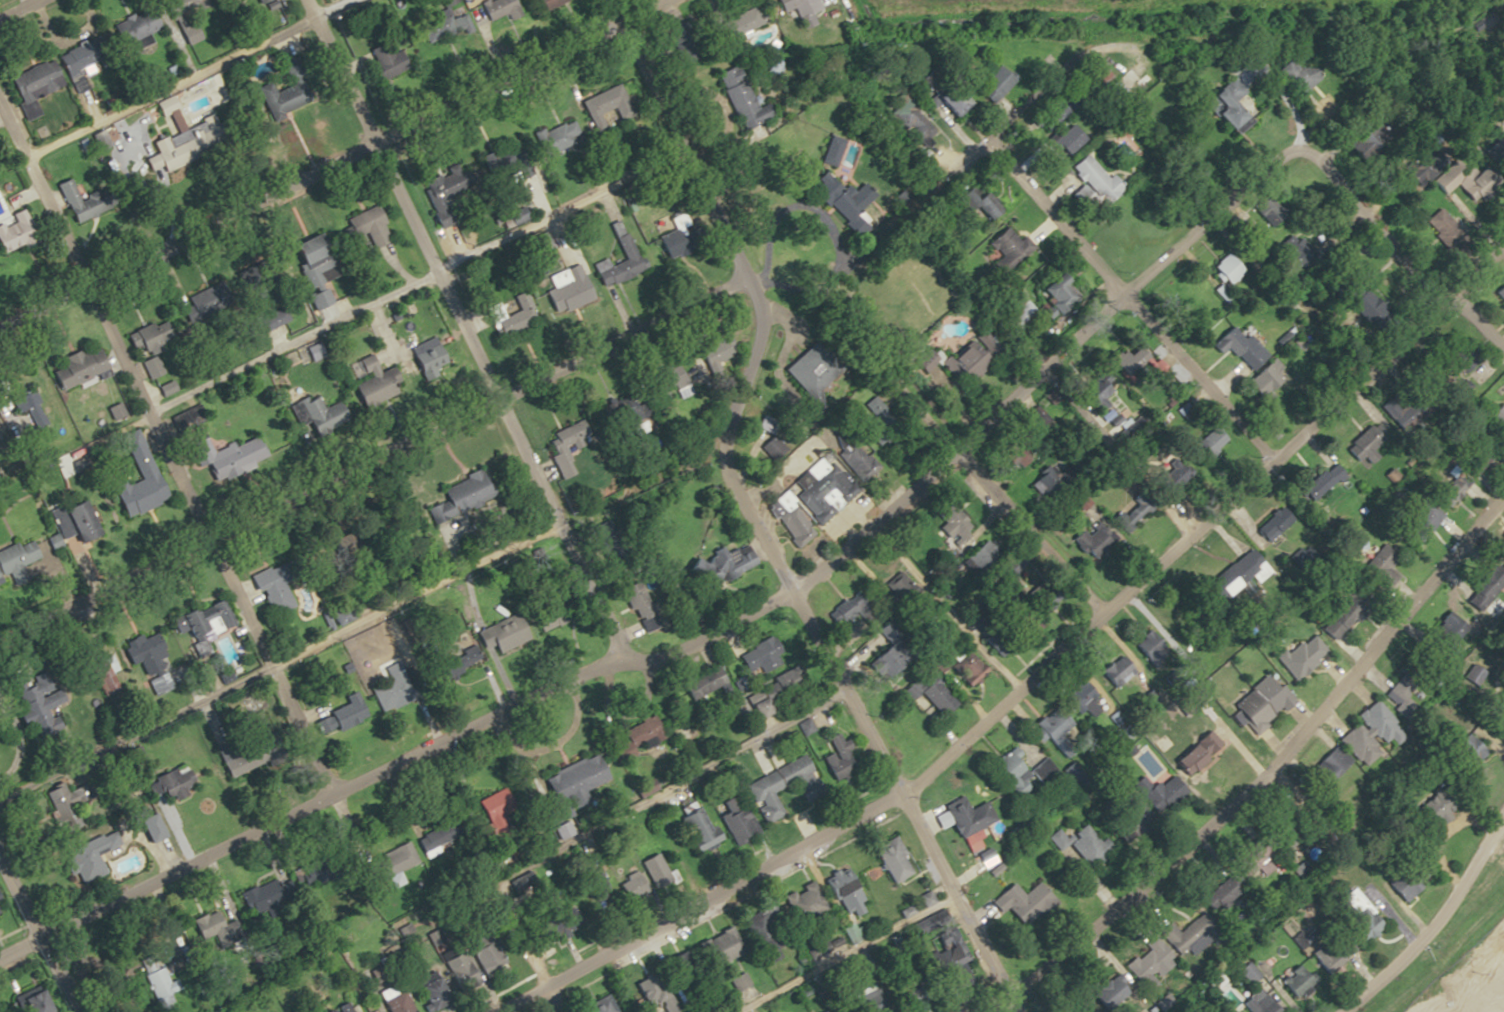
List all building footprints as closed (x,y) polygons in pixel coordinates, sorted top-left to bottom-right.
[(181,26),(175,11),(186,6),(183,0),(156,0),(154,1),(173,48),(196,39),(189,23),(181,26)] [(504,14),(507,20),(518,15),(512,0),(479,0),(476,1),(485,22),(504,14)] [(778,11),(809,1),(809,0),(774,0),(778,11)] [(157,28),(146,6),(107,24),(118,47),(157,28)] [(724,41),(760,22),(752,6),(715,24),(724,41)] [(462,20),(449,25),(444,9),(430,13),(433,23),(420,27),(425,42),(465,30),(462,20)] [(54,52),(61,74),(93,64),(86,42),(54,52)] [(396,74),(389,42),(368,46),(375,78),(396,74)] [(1267,71),(1295,95),(1310,78),(1282,53),(1267,71)] [(24,119),(35,113),(28,96),(58,82),(47,59),(5,78),(24,119)] [(1162,69),(1152,59),(1120,91),(1111,81),(1102,89),(1113,100),(1121,91),(1131,100),(1162,69)] [(715,73),(738,129),(759,121),(737,64),(715,73)] [(1108,77),(1098,66),(1088,76),(1099,87),(1108,77)] [(974,79),(984,96),(1005,83),(995,67),(974,79)] [(921,95),(927,108),(936,104),(941,116),(959,108),(948,83),(921,95)] [(578,101),(587,119),(624,102),(615,84),(578,101)] [(1195,106),(1220,125),(1233,109),(1208,89),(1195,106)] [(885,113),(914,144),(930,129),(897,93),(886,103),(890,108),(885,113)] [(158,114),(170,114),(171,100),(159,99),(158,114)] [(1063,111),(1052,99),(1031,119),(1043,131),(1063,111)] [(190,147),(184,130),(180,132),(174,119),(169,121),(173,132),(148,141),(153,154),(142,158),(145,165),(190,147)] [(562,121),(533,137),(544,157),(574,142),(562,121)] [(1064,155),(1081,136),(1064,121),(1047,141),(1064,155)] [(1065,166),(1099,205),(1116,190),(1082,151),(1065,166)] [(501,171),(514,168),(517,177),(525,175),(518,152),(498,157),(501,171)] [(1497,182),(1481,165),(1457,188),(1474,205),(1497,182)] [(812,178),(817,185),(809,190),(817,201),(835,189),(823,170),(812,178)] [(52,183),(67,219),(81,213),(66,178),(52,183)] [(422,193),(437,229),(452,222),(447,208),(462,202),(452,180),(422,193)] [(968,210),(971,208),(983,220),(996,208),(969,180),(953,195),(968,210)] [(1266,227),(1280,214),(1261,195),(1247,208),(1266,227)] [(369,248),(388,241),(372,206),(340,220),(348,238),(362,232),(369,248)] [(678,216),(669,218),(672,230),(656,235),(662,259),(687,252),(678,216)] [(1020,235),(1014,240),(1003,226),(985,239),(997,256),(990,261),(1000,273),(1031,249),(1020,235)] [(29,245),(25,229),(0,236),(0,252),(29,245)] [(287,242),(293,263),(327,252),(320,231),(287,242)] [(1289,231),(1275,245),(1293,265),(1308,252),(1289,231)] [(641,270),(624,232),(613,236),(623,259),(607,265),(604,258),(590,264),(600,287),(641,270)] [(1238,276),(1224,254),(1207,266),(1221,287),(1238,276)] [(591,298),(576,263),(545,277),(561,312),(591,298)] [(1069,296),(1051,274),(1030,291),(1049,313),(1069,296)] [(1499,307),(1503,313),(1503,283),(1494,292),(1503,303),(1499,307)] [(495,339),(536,323),(523,291),(511,295),(517,310),(502,316),(497,302),(482,308),(495,339)] [(998,317),(1010,334),(1033,317),(1022,301),(998,317)] [(251,320),(257,333),(288,319),(282,306),(251,320)] [(1262,355),(1229,322),(1207,345),(1216,354),(1223,347),(1247,371),(1262,355)] [(122,334),(136,360),(135,360),(145,379),(167,368),(144,323),(122,334)] [(435,371),(433,365),(443,362),(435,337),(417,343),(419,351),(410,354),(417,377),(435,371)] [(938,356),(943,370),(952,367),(958,383),(984,373),(972,343),(938,356)] [(59,356),(63,365),(47,371),(54,391),(104,373),(95,348),(77,354),(75,350),(59,356)] [(1241,379),(1258,404),(1269,397),(1264,389),(1280,378),(1276,371),(1279,368),(1272,358),(1241,379)] [(674,360),(649,373),(658,391),(671,385),(678,399),(691,393),(674,360)] [(1072,388),(1084,411),(1100,403),(1088,380),(1072,388)] [(859,408),(885,429),(894,418),(868,397),(859,408)] [(1422,420),(1419,399),(1394,403),(1398,424),(1422,420)] [(1487,416),(1503,433),(1503,399),(1487,416)] [(121,414),(116,403),(104,409),(109,420),(121,414)] [(558,479),(572,474),(561,447),(569,443),(572,449),(588,441),(580,421),(546,435),(554,454),(549,456),(558,479)] [(104,483),(119,519),(163,501),(133,428),(116,435),(135,480),(124,485),(120,476),(104,483)] [(1206,457),(1220,438),(1206,428),(1192,446),(1206,457)] [(1350,464),(1383,463),(1382,430),(1349,431),(1350,464)] [(209,482),(261,462),(250,436),(198,456),(209,482)] [(871,471),(853,437),(833,448),(851,482),(871,471)] [(1474,478),(1495,456),(1482,444),(1461,465),(1474,478)] [(854,490),(817,455),(782,492),(819,527),(854,490)] [(1343,475),(1330,462),(1298,491),(1311,505),(1343,475)] [(1467,486),(1451,473),(1432,496),(1448,509),(1467,486)] [(1145,509),(1133,497),(1110,519),(1122,531),(1145,509)] [(57,508),(71,545),(91,537),(77,500),(57,508)] [(1403,527),(1418,542),(1442,517),(1427,503),(1403,527)] [(811,534),(788,504),(769,519),(792,549),(811,534)] [(1292,521),(1279,505),(1251,528),(1264,543),(1292,521)] [(1082,534),(1077,529),(1067,539),(1087,560),(1110,537),(1094,522),(1082,534)] [(37,565),(26,539),(0,549),(0,579),(37,565)] [(704,585),(753,567),(744,544),(723,552),(721,548),(693,559),(704,585)] [(1398,558),(1382,545),(1363,566),(1388,588),(1398,577),(1388,569),(1398,558)] [(1270,571),(1246,546),(1204,586),(1221,604),(1240,586),(1247,593),(1270,571)] [(1485,563),(1464,598),(1485,610),(1503,576),(1503,574),(1485,563)] [(291,606),(271,565),(247,577),(254,592),(257,590),(269,617),(291,606)] [(651,610),(635,580),(618,589),(633,619),(651,610)] [(1361,613),(1351,598),(1332,609),(1342,625),(1361,613)] [(229,625),(221,599),(175,614),(183,639),(229,625)] [(567,621),(559,601),(532,613),(540,632),(567,621)] [(1422,638),(1441,655),(1465,629),(1447,611),(1422,638)] [(1019,630),(1023,626),(1028,632),(1035,625),(1023,612),(1011,623),(1019,630)] [(491,647),(495,655),(525,642),(516,619),(475,637),(481,651),(491,647)] [(1161,645),(1145,629),(1129,645),(1145,661),(1161,645)] [(1293,681),(1328,653),(1310,631),(1276,659),(1293,681)] [(1010,647),(999,633),(985,644),(997,658),(1010,647)] [(121,643),(128,664),(134,662),(139,676),(161,668),(149,634),(121,643)] [(780,657),(763,636),(738,656),(756,677),(780,657)] [(481,661),(472,642),(431,661),(439,680),(481,661)] [(861,666),(879,683),(900,662),(882,645),(861,666)] [(1098,668),(1110,687),(1132,674),(1120,655),(1098,668)] [(116,690),(102,658),(85,666),(99,697),(116,690)] [(377,714),(411,704),(398,662),(383,667),(387,681),(369,687),(377,714)] [(726,678),(716,663),(684,685),(695,700),(726,678)] [(61,703),(46,666),(8,682),(23,718),(61,703)] [(1254,733),(1293,702),(1271,673),(1231,703),(1254,733)] [(1386,692),(1409,712),(1426,692),(1403,673),(1386,692)] [(914,684),(933,717),(951,707),(933,674),(914,684)] [(1484,718),(1503,729),(1503,680),(1484,718)] [(1094,715),(1088,686),(1062,691),(1067,714),(1085,710),(1086,717),(1094,715)] [(324,713),(335,732),(366,715),(352,691),(342,697),(344,702),(324,713)] [(745,706),(753,719),(769,710),(761,696),(745,706)] [(1354,716),(1358,721),(1337,738),(1361,767),(1381,750),(1378,746),(1399,729),(1375,700),(1354,716)] [(1037,745),(1044,739),(1047,744),(1069,725),(1054,707),(1025,731),(1037,745)] [(618,731),(622,740),(608,747),(616,763),(632,755),(628,747),(638,741),(641,746),(659,738),(649,716),(618,731)] [(1222,746),(1208,729),(1172,760),(1185,776),(1222,746)] [(828,784),(857,765),(835,732),(823,740),(830,751),(814,761),(828,784)] [(1482,750),(1464,732),(1442,755),(1461,773),(1482,750)] [(1351,761),(1335,745),(1305,774),(1321,790),(1351,761)] [(1015,799),(1036,781),(1041,787),(1058,774),(1044,757),(1025,772),(1014,759),(1019,755),(1012,746),(988,766),(1015,799)] [(550,773),(566,809),(585,800),(581,791),(602,782),(591,755),(550,773)] [(742,784),(761,824),(780,815),(769,793),(792,782),(796,791),(814,782),(801,755),(742,784)] [(157,803),(187,791),(185,785),(191,782),(184,764),(147,778),(157,803)] [(1108,803),(1135,827),(1148,813),(1122,788),(1108,803)] [(1452,806),(1436,788),(1412,809),(1428,828),(1452,806)] [(993,820),(983,801),(965,810),(958,796),(940,805),(957,839),(993,820)] [(144,843),(160,837),(146,803),(120,813),(125,827),(136,822),(144,843)] [(677,813),(689,850),(712,843),(700,806),(677,813)] [(725,843),(751,837),(744,806),(718,811),(725,843)] [(424,859),(458,842),(447,821),(413,838),(424,859)] [(1067,844),(1088,869),(1110,850),(1085,821),(1065,838),(1057,828),(1046,837),(1058,852),(1067,844)] [(118,844),(112,830),(60,851),(69,873),(73,872),(78,884),(104,874),(96,853),(118,844)] [(885,883),(907,874),(892,837),(870,846),(885,883)] [(418,861),(408,841),(363,862),(372,882),(418,861)] [(1246,880),(1252,874),(1258,881),(1272,867),(1266,861),(1272,855),(1260,842),(1244,858),(1239,854),(1229,863),(1246,880)] [(977,855),(983,867),(995,861),(988,849),(977,855)] [(1385,886),(1403,902),(1427,876),(1409,860),(1385,886)] [(841,867),(819,878),(841,919),(863,907),(841,867)] [(1244,886),(1231,871),(1207,892),(1220,907),(1244,886)] [(237,892),(246,914),(279,902),(271,880),(237,892)] [(822,912),(810,881),(781,893),(792,924),(822,912)] [(1017,928),(1054,904),(1039,882),(1020,894),(1013,883),(995,894),(1017,928)] [(1346,925),(1360,942),(1381,926),(1352,888),(1335,901),(1351,921),(1346,925)] [(776,917),(767,903),(737,923),(759,956),(781,941),(768,922),(776,917)] [(552,939),(579,924),(569,905),(553,913),(549,906),(531,916),(543,939),(550,935),(552,939)] [(198,941),(223,931),(215,910),(189,920),(198,941)] [(1211,938),(1193,918),(1177,932),(1167,920),(1156,930),(1178,955),(1185,949),(1191,956),(1211,938)] [(738,950),(725,926),(693,943),(706,968),(738,950)] [(1327,975),(1354,948),(1337,931),(1310,957),(1327,975)] [(1151,976),(1171,957),(1151,935),(1142,944),(1146,948),(1124,968),(1145,991),(1155,981),(1151,976)] [(476,969),(493,962),(484,942),(467,949),(476,969)] [(475,980),(457,950),(438,962),(456,992),(475,980)] [(135,962),(154,997),(170,988),(150,954),(135,962)] [(1237,968),(1246,984),(1257,977),(1248,962),(1237,968)] [(1294,999),(1314,979),(1298,962),(1277,982),(1294,999)] [(731,989),(744,984),(740,973),(727,978),(731,989)] [(444,1000),(435,974),(414,982),(423,1008),(444,1000)] [(1104,1011),(1105,1011),(1128,989),(1112,974),(1089,998),(1104,1011)] [(1257,986),(1238,1004),(1246,1011),(1280,1011),(1257,986)] [(866,988),(850,996),(858,1011),(879,1011),(866,988)] [(383,1011),(405,1011),(410,1009),(397,989),(377,1002),(383,1011)] [(604,994),(580,1005),(583,1011),(612,1011),(604,994)] [(1080,1001),(1068,1011),(1090,1011),(1080,1001)]
